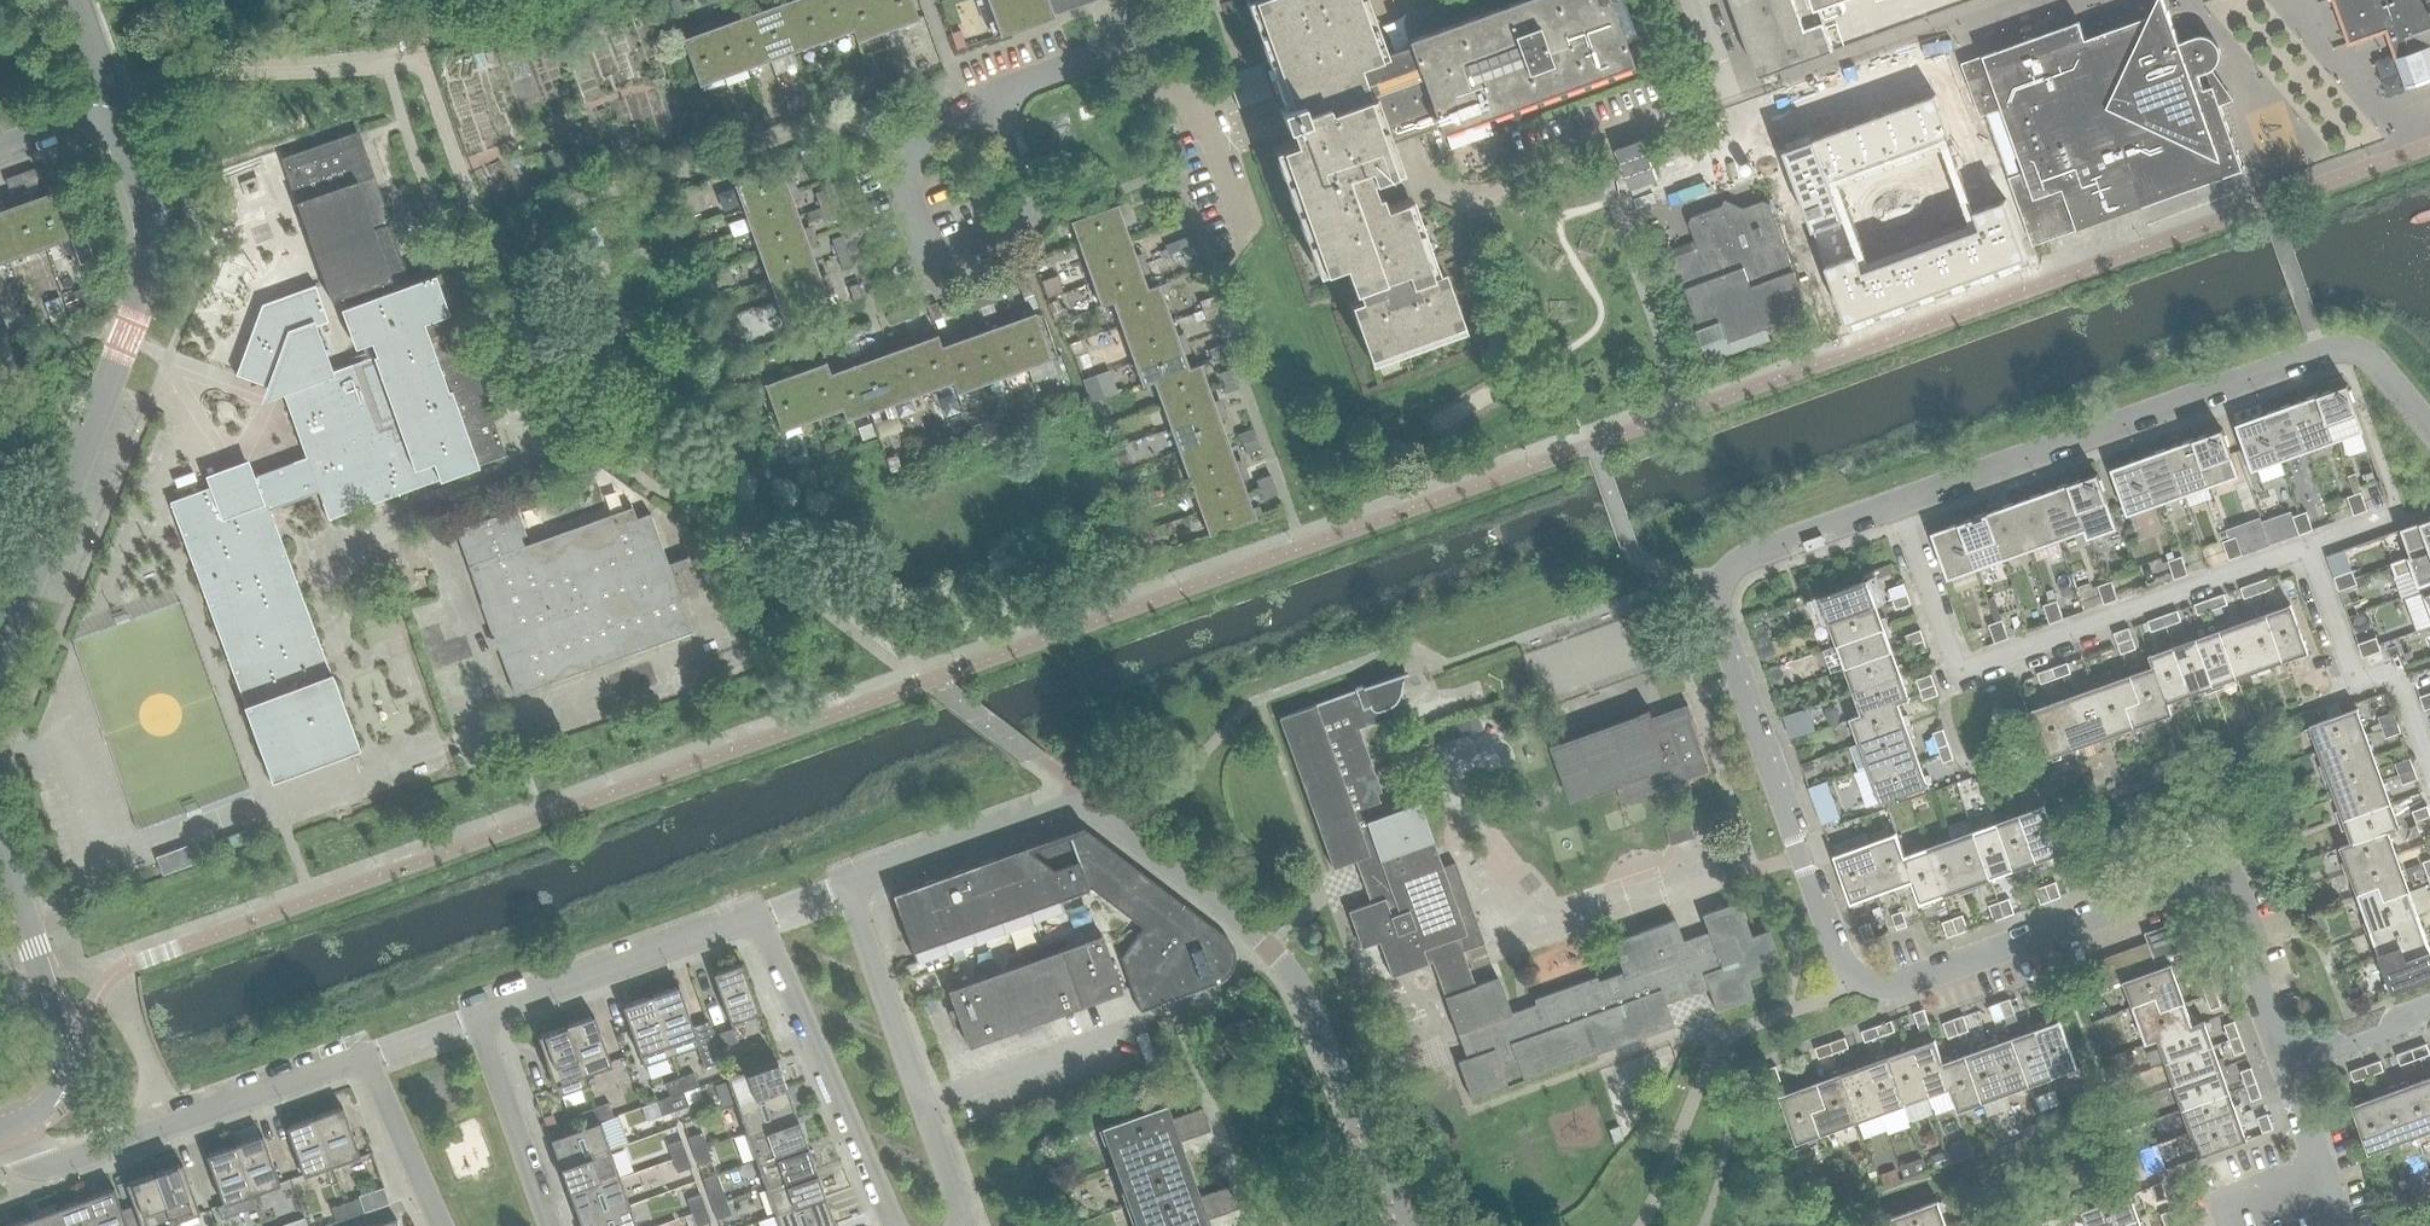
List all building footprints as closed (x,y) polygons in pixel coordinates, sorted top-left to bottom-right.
[(682,9),(679,0),(669,0),(667,1),(673,15),(683,11),(682,9)] [(764,3),(750,8),(769,60),(793,52),(784,27),(797,23),(789,0),(786,0),(765,8),(764,3)] [(829,39),(815,0),(789,0),(797,23),(784,27),(793,52),(829,39)] [(841,0),(815,0),(829,39),(852,31),(852,32),(852,31),(841,0)] [(852,31),(852,32),(856,43),(880,34),(872,10),(883,6),(881,0),(841,0),(852,31)] [(883,6),(872,10),(880,34),(917,21),(910,0),(881,0),(883,6)] [(998,35),(1097,0),(986,0),(998,35)] [(1363,0),(1247,0),(1280,93),(1286,91),(1290,103),(1278,107),(1284,126),(1288,124),(1293,140),(1271,148),(1316,271),(1341,262),(1351,288),(1355,287),(1358,297),(1347,302),(1369,361),(1462,328),(1441,268),(1432,271),(1387,146),(1438,127),(1440,134),(1444,132),(1450,149),(1491,134),(1485,117),(1631,65),(1607,0),(1517,0),(1406,40),(1408,46),(1382,55),(1363,0)] [(1759,77),(1973,0),(1732,0),(1759,77)] [(2163,0),(2156,0),(2149,16),(2085,40),(2078,21),(1961,63),(1980,116),(2001,108),(2034,199),(2018,205),(2032,245),(2243,170),(2212,86),(2203,89),(2198,75),(2207,72),(2210,71),(2212,70),(2214,68),(2216,66),(2217,64),(2219,61),(2219,59),(2220,56),(2220,54),(2220,51),(2219,48),(2218,46),(2217,44),(2215,42),(2213,40),(2211,38),(2209,37),(2206,36),(2204,36),(2201,36),(2198,36),(2196,36),(2178,43),(2163,0)] [(2334,2),(2340,18),(2338,18),(2339,21),(2341,21),(2347,40),(2346,40),(2348,45),(2353,43),(2352,42),(2383,31),(2383,33),(2385,32),(2385,34),(2386,33),(2395,56),(2394,57),(2405,89),(2408,87),(2408,86),(2429,78),(2429,0),(2334,0),(2334,2)] [(740,12),(741,16),(729,20),(746,69),(769,60),(750,8),(740,12)] [(713,26),(712,22),(703,25),(722,77),(746,69),(729,20),(713,26)] [(698,86),(722,77),(703,25),(694,28),(695,32),(681,37),(698,86)] [(1226,76),(1229,82),(1238,108),(1272,95),(1260,63),(1226,76)] [(1935,95),(1783,150),(1847,323),(2026,257),(2023,248),(2005,200),(1974,211),(1980,228),(1863,270),(1830,180),(1950,136),(1935,95)] [(404,269),(356,134),(282,160),(297,202),(295,202),(330,301),(392,280),(389,274),(404,269)] [(561,167),(555,149),(539,154),(544,172),(561,167)] [(805,171),(815,168),(811,156),(801,160),(805,171)] [(38,177),(35,168),(34,167),(20,172),(23,182),(38,177)] [(733,185),(742,209),(794,191),(791,181),(787,182),(781,168),(733,185)] [(20,172),(5,177),(9,187),(23,182),(20,172)] [(1156,185),(1160,195),(1174,190),(1171,180),(1156,185)] [(45,246),(70,238),(78,262),(94,256),(81,219),(65,225),(52,190),(39,195),(37,191),(27,194),(45,246)] [(828,205),(823,190),(813,194),(819,208),(828,205)] [(798,200),(794,191),(742,209),(751,233),(799,216),(793,201),(798,200)] [(9,259),(45,246),(27,194),(17,198),(19,202),(5,207),(13,231),(1,236),(9,259)] [(658,213),(654,201),(646,203),(650,215),(658,213)] [(1763,201),(1742,208),(1739,214),(1730,218),(1727,209),(1721,206),(1691,217),(1688,224),(1695,242),(1668,252),(1677,275),(1679,275),(1698,328),(1696,329),(1708,362),(1770,340),(1766,329),(1809,314),(1769,204),(1763,201)] [(1069,221),(1078,246),(1102,238),(1106,251),(1130,242),(1121,215),(1125,213),(1122,204),(1117,206),(1117,204),(1069,221)] [(819,208),(824,223),(834,219),(828,205),(819,208)] [(9,259),(1,236),(13,231),(5,207),(0,209),(0,263),(9,259)] [(803,229),(799,216),(751,233),(759,256),(811,237),(808,227),(803,229)] [(668,254),(685,249),(686,248),(680,231),(679,231),(663,236),(668,254)] [(1176,240),(1180,251),(1194,245),(1191,235),(1176,240)] [(814,246),(811,237),(759,256),(767,279),(815,262),(810,248),(814,246)] [(845,251),(840,237),(830,240),(835,254),(845,251)] [(1078,246),(1091,282),(1143,264),(1140,254),(1135,256),(1130,242),(1106,251),(1102,238),(1078,246)] [(1180,251),(1184,261),(1198,255),(1194,245),(1180,251)] [(835,254),(841,268),(850,265),(845,251),(835,254)] [(820,275),(815,262),(767,279),(775,302),(828,284),(824,274),(820,275)] [(1146,273),(1143,264),(1091,282),(1099,307),(1111,303),(1111,302),(1147,288),(1142,275),(1146,273)] [(272,386),(281,389),(285,399),(306,458),(299,461),(298,460),(287,464),(278,467),(250,478),(245,465),(210,478),(212,486),(169,502),(238,688),(272,780),(358,748),(269,509),(318,492),(327,519),(505,455),(488,408),(462,338),(462,337),(458,325),(455,326),(450,313),(453,312),(453,310),(440,276),(347,310),(353,326),(359,344),(371,340),(377,355),(329,372),(312,327),(328,321),(315,285),(261,304),(241,357),(238,366),(235,374),(235,375),(271,388),(272,386)] [(1056,276),(1041,281),(1047,297),(1062,291),(1056,276)] [(1033,294),(1027,280),(1017,283),(1023,298),(1033,294)] [(853,302),(862,299),(857,283),(847,287),(853,302)] [(831,293),(828,284),(775,302),(784,326),(832,309),(827,294),(831,293)] [(1158,284),(1147,288),(1111,302),(1111,303),(1119,326),(1144,317),(1148,330),(1172,322),(1162,294),(1166,293),(1163,284),(1159,285),(1158,284)] [(93,309),(87,291),(75,295),(78,305),(68,308),(70,317),(93,309)] [(979,309),(994,303),(990,293),(975,299),(979,309)] [(52,327),(68,320),(59,296),(43,303),(52,327)] [(1216,306),(1213,296),(1198,301),(1202,311),(1216,306)] [(975,299),(961,304),(964,314),(979,309),(975,299)] [(1047,304),(1052,314),(1062,309),(1058,299),(1047,304)] [(926,306),(926,307),(931,321),(941,317),(936,302),(926,306)] [(904,320),(918,315),(915,305),(900,310),(904,320)] [(1220,316),(1216,306),(1202,311),(1205,321),(1220,316)] [(900,310),(886,315),(889,325),(904,320),(900,310)] [(1018,313),(1008,317),(1027,369),(1051,360),(1034,312),(1019,317),(1018,313)] [(1000,324),(986,329),(1003,378),(1027,369),(1008,317),(999,320),(1000,324)] [(1119,326),(1132,363),(1185,344),(1181,334),(1177,335),(1172,322),(1148,330),(1144,317),(1119,326)] [(849,340),(864,334),(860,324),(846,329),(849,340)] [(846,329),(831,335),(835,345),(849,340),(846,329)] [(971,330),(962,333),(980,386),(1003,378),(986,329),(973,334),(971,330)] [(958,394),(980,386),(962,333),(952,337),(953,341),(940,346),(939,346),(954,382),(953,382),(958,394)] [(920,335),(910,339),(929,391),(953,382),(954,382),(939,346),(940,346),(936,334),(922,340),(920,335)] [(891,405),(929,391),(910,339),(901,342),(902,346),(889,351),(897,377),(883,382),(891,405)] [(808,343),(793,348),(797,358),(811,353),(808,343)] [(1188,353),(1185,344),(1132,363),(1141,386),(1152,382),(1189,369),(1188,368),(1184,355),(1188,353)] [(1221,344),(1195,353),(1198,363),(1225,354),(1221,344)] [(860,357),(850,361),(868,413),(891,405),(883,382),(897,377),(889,351),(862,361),(860,357)] [(758,353),(757,353),(748,356),(753,371),(763,367),(758,353)] [(796,400),(804,423),(842,409),(843,409),(828,373),(829,373),(825,361),(824,362),(822,358),(813,361),(815,365),(800,371),(809,396),(796,400)] [(846,421),(868,413),(850,361),(841,364),(842,368),(829,373),(828,373),(843,409),(842,409),(846,421)] [(1152,382),(1161,406),(1209,388),(1204,374),(1208,373),(1205,364),(1200,365),(1200,364),(1188,368),(1189,369),(1152,382)] [(1235,379),(1231,368),(1216,374),(1220,384),(1235,379)] [(796,400),(809,396),(800,371),(774,380),(772,376),(763,379),(764,383),(763,384),(780,432),(804,423),(796,400)] [(1082,380),(1091,403),(1104,398),(1096,375),(1082,380)] [(1238,389),(1235,379),(1220,384),(1224,394),(1238,389)] [(687,380),(680,387),(687,395),(695,387),(687,380)] [(2346,385),(2318,395),(2334,441),(2363,431),(2346,385)] [(1213,402),(1209,388),(1161,406),(1169,429),(1221,410),(1218,400),(1213,402)] [(2318,395),(2291,405),(2307,451),(2334,441),(2318,395)] [(2291,405),(2263,415),(2279,461),(2307,451),(2291,405)] [(1225,419),(1221,410),(1169,429),(1177,452),(1202,443),(1207,457),(1230,448),(1220,421),(1225,419)] [(2263,415),(2235,425),(2252,471),(2279,461),(2263,415)] [(1256,439),(1253,429),(1238,434),(1242,444),(1256,439)] [(2221,430),(2193,440),(2210,486),(2238,476),(2221,430)] [(1242,444),(1245,454),(1260,449),(1256,439),(1242,444)] [(2193,440),(2166,450),(2182,496),(2210,486),(2193,440)] [(1177,452),(1191,489),(1243,471),(1239,460),(1235,462),(1230,448),(1207,457),(1202,443),(1177,452)] [(1124,446),(1113,450),(1118,463),(1129,459),(1124,446)] [(2166,450),(2138,459),(2155,506),(2182,496),(2166,450)] [(900,468),(896,455),(886,458),(890,471),(900,468)] [(2321,498),(2304,456),(2290,461),(2307,504),(2321,498)] [(2138,459),(2110,469),(2127,515),(2155,506),(2138,459)] [(1246,479),(1243,471),(1191,489),(1199,512),(1247,495),(1242,481),(1246,479)] [(2097,474),(2067,485),(2084,531),(2087,539),(2116,528),(2097,474)] [(1273,485),(1269,475),(1255,480),(1258,490),(1273,485)] [(1258,490),(1262,500),(1277,495),(1273,485),(1258,490)] [(2067,485),(2040,494),(2057,540),(2084,531),(2067,485)] [(2363,501),(2360,492),(2346,497),(2350,506),(2363,501)] [(2040,494),(2013,504),(2029,550),(2057,540),(2040,494)] [(1251,508),(1247,495),(1199,512),(1207,536),(1255,519),(1255,517),(1259,516),(1256,506),(1251,508)] [(2367,511),(2363,501),(2350,506),(2353,515),(2367,511)] [(2013,504),(1985,514),(2002,560),(2029,550),(2013,504)] [(514,695),(692,632),(679,596),(704,587),(706,590),(707,589),(688,555),(686,555),(687,557),(668,564),(649,513),(636,518),(632,507),(601,518),(590,522),(521,546),(518,537),(526,535),(516,508),(455,530),(468,566),(469,569),(514,695)] [(2309,521),(2306,512),(2292,517),(2295,526),(2309,521)] [(1985,514),(1958,523),(1975,570),(2002,560),(1985,514)] [(2400,529),(2410,556),(2429,549),(2429,519),(2400,529)] [(2312,530),(2309,521),(2295,526),(2298,535),(2312,530)] [(1958,523),(1931,533),(1947,579),(1975,570),(1958,523)] [(2239,546),(2236,537),(2222,542),(2225,551),(2239,546)] [(2242,555),(2239,546),(2225,551),(2228,560),(2242,555)] [(2410,556),(2390,564),(2395,577),(2412,571),(2418,587),(2429,582),(2429,549),(2410,556)] [(2184,565),(2181,556),(2167,561),(2170,570),(2184,565)] [(2187,574),(2184,565),(2170,570),(2173,579),(2187,574)] [(2352,571),(2342,574),(2347,588),(2357,585),(2352,571)] [(2342,574),(2333,577),(2338,591),(2347,588),(2342,574)] [(2240,588),(2243,598),(2273,587),(2269,577),(2240,588)] [(1827,621),(1875,603),(1871,591),(1875,590),(1872,580),(1868,582),(1867,581),(1818,598),(1827,621)] [(2114,590),(2111,581),(2097,586),(2100,595),(2114,590)] [(1888,589),(1896,609),(1910,604),(1903,583),(1888,589)] [(2117,600),(2114,590),(2100,595),(2103,604),(2117,600)] [(2193,605),(2197,614),(2226,604),(2223,594),(2193,605)] [(2059,610),(2056,601),(2042,605),(2046,615),(2059,610)] [(1835,645),(1888,626),(1885,617),(1881,619),(1875,603),(1827,621),(1835,645)] [(2289,605),(2266,614),(2283,662),(2297,657),(2298,661),(2307,658),(2306,654),(2307,653),(2289,605)] [(2063,619),(2059,610),(2046,615),(2049,624),(2063,619)] [(2177,610),(2147,621),(2150,631),(2180,620),(2177,610)] [(2242,622),(2261,674),(2271,671),(2269,667),(2283,662),(2266,614),(2242,622)] [(2002,620),(1988,625),(1991,634),(2005,629),(2002,620)] [(2219,630),(2236,679),(2250,674),(2252,678),(2261,674),(2242,622),(2219,630)] [(1843,669),(1892,650),(1887,638),(1892,636),(1888,626),(1835,645),(1843,669)] [(2128,628),(2113,633),(2120,654),(2135,648),(2128,628)] [(2008,638),(2005,629),(1991,634),(1994,643),(2008,638)] [(1760,646),(1771,642),(1766,630),(1755,634),(1760,646)] [(1905,635),(1912,656),(1927,651),(1919,630),(1905,635)] [(2196,639),(2215,691),(2224,688),(2223,684),(2236,679),(2219,630),(2196,639)] [(2375,637),(2366,641),(2371,655),(2380,651),(2375,637)] [(2173,647),(2190,695),(2204,690),(2205,695),(2215,691),(2196,639),(2173,647)] [(2366,641),(2357,644),(2362,658),(2371,655),(2366,641)] [(1763,658),(1776,654),(1773,644),(1760,649),(1763,658)] [(2148,656),(2152,667),(2153,667),(2169,708),(2178,704),(2176,700),(2190,695),(2173,647),(2148,656)] [(1892,650),(1843,669),(1852,692),(1905,672),(1901,664),(1897,665),(1892,650)] [(2066,663),(2036,673),(2040,683),(2070,672),(2066,663)] [(2152,667),(2129,676),(2138,700),(2124,705),(2132,729),(2160,719),(2162,723),(2171,720),(2170,715),(2171,715),(2169,708),(2153,667),(2152,667)] [(1295,713),(1279,719),(1332,867),(1331,868),(1332,869),(1354,861),(1370,903),(1347,911),(1360,948),(1378,942),(1390,977),(1431,963),(1462,951),(1484,943),(1455,860),(1437,866),(1416,807),(1384,818),(1358,730),(1419,708),(1419,706),(1387,718),(1385,709),(1389,707),(1391,705),(1394,702),(1396,700),(1398,697),(1399,693),(1400,691),(1403,670),(1401,669),(1401,673),(1295,711),(1295,713)] [(1898,703),(1909,699),(1904,684),(1908,683),(1905,672),(1852,692),(1860,715),(1898,703)] [(1923,700),(1930,698),(1937,695),(1930,675),(1915,680),(1923,700)] [(2129,676),(2092,689),(2111,741),(2121,738),(2120,733),(2132,729),(2124,705),(2138,700),(2129,676)] [(2092,689),(2069,697),(2078,722),(2064,726),(2072,750),(2101,740),(2102,745),(2111,741),(2092,689)] [(2419,697),(2424,710),(2429,708),(2429,699),(2428,694),(2419,697)] [(2050,758),(2052,763),(2061,759),(2059,755),(2072,750),(2064,726),(2078,722),(2069,697),(2032,711),(2049,759),(2050,758)] [(1857,743),(1910,724),(1907,715),(1903,716),(1898,703),(1860,715),(1849,719),(1857,743)] [(1623,803),(1694,778),(1711,772),(1687,706),(1652,718),(1649,710),(1550,746),(1571,804),(1583,799),(1582,798),(1617,786),(1623,803)] [(2317,749),(2365,732),(2357,709),(2308,727),(2309,728),(2305,729),(2308,739),(2312,737),(2317,749)] [(2382,728),(2396,722),(2393,712),(2378,717),(2382,728)] [(1445,741),(1481,729),(1477,717),(1441,729),(1445,741)] [(2382,728),(2386,738),(2400,733),(2396,722),(2382,728)] [(1895,770),(1919,762),(1910,736),(1914,734),(1910,724),(1857,743),(1865,766),(1890,757),(1895,770)] [(1943,762),(1952,759),(1942,729),(1932,732),(1943,762)] [(2365,732),(2317,749),(2322,765),(2318,766),(2321,774),(2373,756),(2365,732)] [(2373,756),(2321,774),(2325,785),(2329,783),(2333,796),(2382,779),(2373,756)] [(1924,777),(1919,762),(1895,770),(1890,757),(1865,766),(1879,804),(1928,787),(1928,786),(1932,784),(1929,775),(1924,777)] [(2413,769),(2409,758),(2395,763),(2399,774),(2413,769)] [(1803,766),(1807,778),(1817,775),(1813,762),(1803,766)] [(2417,779),(2413,769),(2399,774),(2403,784),(2417,779)] [(2382,779),(2333,796),(2339,811),(2334,812),(2338,822),(2390,803),(2382,779)] [(1808,787),(1821,825),(1840,818),(1827,781),(1808,787)] [(2390,803),(2338,822),(2341,831),(2345,830),(2350,843),(2351,844),(2387,831),(2388,832),(2399,828),(2390,803)] [(2043,806),(2020,814),(2037,863),(2050,858),(2052,863),(2061,859),(2059,855),(2061,855),(2043,806)] [(2415,822),(2429,816),(2426,806),(2412,811),(2415,822)] [(2020,814),(1998,822),(2016,875),(2024,872),(2023,868),(2037,863),(2020,814)] [(2424,830),(2429,828),(2429,816),(2415,822),(2419,832),(2424,830)] [(1998,822),(1973,831),(1991,880),(2004,875),(2005,879),(2016,875),(1998,822)] [(1695,838),(1690,823),(1670,830),(1674,844),(1695,838)] [(1973,831),(1950,839),(1970,892),(1978,889),(1976,885),(1991,880),(1973,831)] [(2351,844),(2350,843),(2339,847),(2344,862),(2340,864),(2343,872),(2395,854),(2388,832),(2387,831),(2351,844)] [(1895,833),(1872,842),(1880,866),(1867,871),(1876,895),(1902,886),(1903,890),(1913,887),(1911,882),(1912,882),(1902,856),(1903,856),(1895,833)] [(892,895),(915,961),(1033,920),(1030,910),(1090,888),(1142,928),(1119,957),(1139,1012),(1215,985),(1219,983),(1222,981),(1226,978),(1227,977),(1228,975),(1230,973),(1231,971),(1232,969),(1232,967),(1233,965),(1234,963),(1234,961),(1234,957),(1234,955),(1234,952),(1233,950),(1232,948),(1232,946),(1231,944),(1229,942),(1228,940),(1225,937),(1221,934),(1218,932),(1213,931),(1211,930),(1206,930),(1203,930),(1199,930),(1196,931),(1191,915),(1192,915),(1193,913),(1107,847),(1104,845),(1101,843),(1097,841),(1090,838),(1086,837),(1082,837),(1075,836),(1071,836),(1063,836),(1060,836),(1057,837),(1050,838),(1043,841),(1036,844),(1024,848),(1026,853),(1011,858),(1009,853),(892,895)] [(1950,839),(1927,848),(1945,896),(1957,892),(1959,896),(1970,892),(1950,839)] [(1880,866),(1872,842),(1833,856),(1850,904),(1852,904),(1853,908),(1862,904),(1861,901),(1876,895),(1867,871),(1880,866)] [(187,845),(155,857),(162,876),(194,864),(187,845)] [(1927,848),(1903,856),(1902,856),(1912,882),(1911,882),(1913,887),(1919,905),(1921,905),(1922,909),(1931,906),(1930,901),(1945,896),(1927,848)] [(2395,854),(2343,872),(2347,883),(2351,881),(2355,894),(2380,885),(2385,898),(2409,890),(2395,854)] [(2040,904),(2060,897),(2055,882),(2034,890),(2040,904)] [(2361,924),(2364,931),(2417,913),(2409,890),(2385,898),(2380,885),(2355,894),(2366,922),(2361,924)] [(1988,905),(1994,920),(2013,913),(2007,898),(1988,905)] [(1715,1011),(1752,998),(1745,980),(1781,967),(1767,930),(1750,937),(1738,902),(1700,915),(1707,933),(1682,942),(1674,920),(1611,942),(1622,973),(1597,982),(1596,978),(1534,1000),(1535,1004),(1510,1013),(1497,979),(1474,987),(1462,951),(1431,963),(1465,1058),(1456,1062),(1470,1099),(1673,1026),(1665,1004),(1707,989),(1715,1011)] [(1896,930),(1906,926),(1901,912),(1891,915),(1896,930)] [(2429,950),(2417,913),(2364,931),(2368,943),(2372,941),(2377,954),(2401,946),(2406,958),(2429,950)] [(1947,938),(1967,930),(1962,916),(1942,923),(1947,938)] [(2194,948),(2194,947),(2183,919),(2144,933),(2148,943),(2154,962),(2194,948)] [(1864,942),(1874,938),(1869,923),(1859,927),(1864,942)] [(1017,1029),(1039,1021),(1121,992),(1101,935),(947,991),(968,1047),(1017,1029)] [(2157,970),(2154,962),(2148,943),(2133,948),(2142,975),(2157,970)] [(2388,992),(2390,992),(2391,993),(2429,979),(2429,950),(2406,958),(2401,946),(2377,954),(2387,982),(2383,984),(2386,993),(2388,992)] [(2133,948),(2118,953),(2127,980),(2142,975),(2133,948)] [(2112,985),(2123,981),(2127,980),(2118,953),(2103,959),(2112,985)] [(2103,959),(2088,964),(2098,991),(2112,985),(2103,959)] [(741,964),(712,974),(730,1024),(759,1013),(741,964)] [(2171,964),(2157,970),(2142,975),(2127,980),(2123,981),(2132,1006),(2156,997),(2161,1010),(2185,1002),(2175,975),(2180,973),(2177,965),(2172,967),(2171,964)] [(2210,1011),(2220,1007),(2220,1006),(2210,978),(2200,982),(2210,1011)] [(692,1026),(678,986),(650,996),(671,1057),(699,1047),(706,1067),(721,1061),(707,1021),(692,1026)] [(2050,987),(2039,991),(2044,1006),(2055,1002),(2050,987)] [(2359,987),(2346,990),(2350,1003),(2363,999),(2359,987)] [(650,996),(621,1006),(643,1067),(671,1057),(650,996)] [(2146,1045),(2157,1041),(2156,1040),(2193,1027),(2193,1026),(2198,1024),(2194,1013),(2190,1015),(2185,1002),(2161,1010),(2156,997),(2132,1006),(2146,1045)] [(2008,1000),(1988,1007),(1993,1021),(2004,1017),(2013,1014),(2008,1000)] [(1918,1027),(1928,1024),(1922,1010),(1913,1013),(1918,1027)] [(2018,1027),(2013,1014),(2004,1017),(2009,1031),(2018,1027)] [(593,1016),(565,1026),(583,1076),(584,1076),(611,1066),(593,1016)] [(1962,1016),(1941,1024),(1946,1038),(1967,1030),(1962,1016)] [(1256,1039),(1249,1019),(1219,1029),(1227,1050),(1256,1039)] [(1876,1026),(1879,1036),(1894,1031),(1890,1021),(1876,1026)] [(2043,1021),(2033,1025),(2052,1077),(2076,1069),(2059,1021),(2045,1026),(2043,1021)] [(2164,1062),(2212,1045),(2207,1032),(2212,1030),(2209,1022),(2204,1023),(2204,1022),(2198,1024),(2193,1026),(2193,1027),(2156,1040),(2157,1041),(2164,1062)] [(2234,1055),(2243,1052),(2245,1051),(2235,1022),(2224,1025),(2234,1055)] [(2011,1037),(2029,1086),(2052,1077),(2033,1025),(2023,1029),(2024,1033),(2011,1037)] [(558,1097),(587,1086),(584,1076),(583,1076),(565,1026),(537,1037),(558,1097)] [(1863,1041),(1879,1036),(1876,1026),(1860,1032),(1863,1041)] [(718,1033),(723,1047),(737,1042),(732,1028),(718,1033)] [(1136,1036),(1136,1037),(1145,1063),(1146,1065),(1156,1061),(1146,1032),(1136,1036)] [(1923,1044),(1910,1049),(1927,1096),(1950,1088),(1939,1058),(1940,1058),(1933,1040),(1932,1041),(1931,1036),(1922,1039),(1923,1044)] [(1987,1042),(2005,1094),(2029,1086),(2011,1037),(1998,1042),(1996,1038),(1987,1042)] [(1843,1038),(1829,1043),(1832,1052),(1847,1047),(1843,1038)] [(1978,1049),(1965,1054),(1982,1102),(2005,1094),(1987,1042),(1976,1045),(1978,1049)] [(1817,1058),(1832,1052),(1829,1043),(1814,1048),(1817,1058)] [(2164,1062),(2173,1086),(2225,1067),(2222,1058),(2217,1059),(2212,1045),(2164,1062)] [(2428,1054),(2425,1045),(2410,1050),(2414,1060),(2428,1054)] [(1894,1049),(1886,1052),(1904,1105),(1927,1096),(1910,1049),(1896,1054),(1894,1049)] [(2414,1060),(2410,1050),(2395,1055),(2399,1065),(2414,1060)] [(1881,1113),(1904,1105),(1886,1052),(1875,1056),(1876,1060),(1864,1065),(1881,1113)] [(1949,1054),(1940,1058),(1939,1058),(1950,1088),(1958,1111),(1982,1102),(1965,1054),(1951,1059),(1949,1054)] [(726,1077),(735,1104),(785,1087),(775,1059),(726,1077)] [(2382,1071),(2379,1061),(2364,1066),(2368,1076),(2382,1071)] [(1848,1066),(1838,1069),(1857,1122),(1881,1113),(1864,1065),(1850,1070),(1848,1066)] [(2364,1066),(2350,1071),(2353,1081),(2368,1076),(2364,1066)] [(1769,1085),(1770,1085),(1779,1082),(1774,1067),(1764,1070),(1769,1085)] [(2173,1086),(2181,1109),(2229,1092),(2224,1078),(2228,1077),(2225,1067),(2173,1086)] [(2251,1101),(2260,1098),(2261,1098),(2251,1068),(2241,1071),(2251,1101)] [(1830,1077),(1816,1082),(1825,1106),(1811,1111),(1819,1135),(1857,1122),(1838,1069),(1828,1073),(1830,1077)] [(670,1097),(683,1092),(697,1087),(693,1073),(665,1083),(670,1097)] [(2420,1080),(2429,1108),(2429,1077),(2420,1080)] [(2429,1132),(2429,1108),(2420,1080),(2407,1085),(2405,1081),(2395,1085),(2414,1138),(2429,1132)] [(1796,1143),(1819,1135),(1811,1111),(1825,1106),(1816,1082),(1789,1092),(1787,1087),(1778,1091),(1779,1095),(1779,1096),(1796,1143)] [(2388,1092),(2374,1097),(2392,1145),(2414,1138),(2395,1085),(2386,1088),(2388,1092)] [(745,1132),(795,1114),(785,1087),(735,1104),(745,1132)] [(670,1097),(655,1102),(660,1116),(688,1106),(683,1092),(670,1097)] [(2181,1109),(2189,1132),(2242,1114),(2239,1105),(2234,1106),(2229,1092),(2181,1109)] [(2065,1103),(2071,1117),(2087,1110),(2082,1096),(2065,1103)] [(2351,1105),(2368,1154),(2392,1145),(2374,1097),(2356,1103),(2355,1100),(2350,1101),(2351,1105)] [(559,1167),(609,1150),(599,1122),(613,1117),(608,1103),(580,1113),(585,1127),(549,1140),(559,1167)] [(1166,1103),(1100,1127),(1127,1204),(1193,1181),(1179,1142),(1209,1131),(1201,1108),(1171,1119),(1166,1103)] [(331,1167),(359,1157),(342,1107),(313,1117),(331,1167)] [(745,1132),(755,1160),(805,1142),(795,1114),(745,1132)] [(2245,1123),(2242,1114),(2189,1132),(2198,1156),(2246,1139),(2241,1125),(2245,1123)] [(2262,1131),(2266,1130),(2271,1128),(2267,1115),(2257,1119),(2262,1131)] [(303,1177),(331,1167),(313,1117),(285,1127),(303,1177)] [(687,1138),(692,1152),(706,1147),(701,1133),(687,1138)] [(251,1195),(279,1185),(262,1135),(233,1146),(251,1195)] [(666,1145),(672,1159),(686,1154),(681,1140),(666,1145)] [(765,1187),(814,1169),(805,1142),(755,1160),(765,1187)] [(2160,1157),(2156,1145),(2139,1151),(2143,1163),(2160,1157)] [(251,1195),(233,1146),(205,1156),(223,1205),(251,1195)] [(711,1160),(706,1147),(692,1152),(697,1165),(711,1160)] [(569,1195),(619,1177),(609,1150),(559,1167),(569,1195)] [(1946,1151),(1930,1156),(1935,1169),(1950,1163),(1946,1151)] [(691,1168),(686,1154),(672,1159),(677,1173),(691,1168)] [(1923,1158),(1900,1165),(1905,1179),(1927,1172),(1923,1158)] [(171,1224),(199,1214),(181,1164),(153,1174),(171,1224)] [(1878,1175),(1874,1166),(1866,1169),(1869,1178),(1878,1175)] [(765,1187),(775,1215),(824,1197),(814,1169),(765,1187)] [(1895,1169),(1879,1175),(1883,1186),(1900,1180),(1895,1169)] [(153,1174),(125,1184),(140,1225),(165,1225),(171,1224),(153,1174)] [(569,1195),(579,1222),(628,1205),(619,1177),(569,1195)] [(1238,1209),(1229,1185),(1199,1196),(1193,1181),(1127,1204),(1135,1225),(1210,1225),(1207,1220),(1238,1209)] [(2156,1201),(2165,1198),(2166,1197),(2161,1183),(2151,1187),(2156,1201)] [(726,1201),(721,1187),(707,1192),(711,1206),(726,1201)] [(85,1198),(95,1225),(126,1225),(113,1189),(85,1198)] [(691,1213),(705,1208),(700,1194),(686,1200),(691,1213)] [(2139,1219),(2134,1205),(2138,1203),(2135,1194),(2131,1195),(2130,1194),(2082,1211),(2087,1225),(2121,1225),(2139,1219)] [(834,1224),(824,1197),(775,1215),(779,1225),(830,1225),(834,1224)] [(57,1208),(64,1225),(95,1225),(85,1198),(57,1208)] [(363,1212),(358,1198),(344,1203),(349,1217),(363,1212)] [(1973,1200),(1963,1204),(1971,1225),(1982,1225),(1973,1200)] [(711,1206),(717,1220),(730,1215),(726,1201),(711,1206)] [(1890,1219),(1892,1225),(1946,1225),(1947,1225),(1942,1212),(1947,1211),(1943,1201),(1939,1203),(1938,1202),(1890,1219)] [(349,1217),(344,1203),(330,1208),(335,1222),(349,1217)] [(628,1205),(579,1222),(580,1225),(636,1225),(628,1205)] [(30,1218),(32,1225),(64,1225),(57,1208),(30,1218)] [(705,1208),(691,1213),(695,1225),(700,1225),(710,1222),(705,1208)] [(2175,1225),(2170,1210),(2161,1214),(2165,1225),(2173,1225),(2175,1225)] [(394,1217),(369,1225),(398,1225),(394,1217)]
